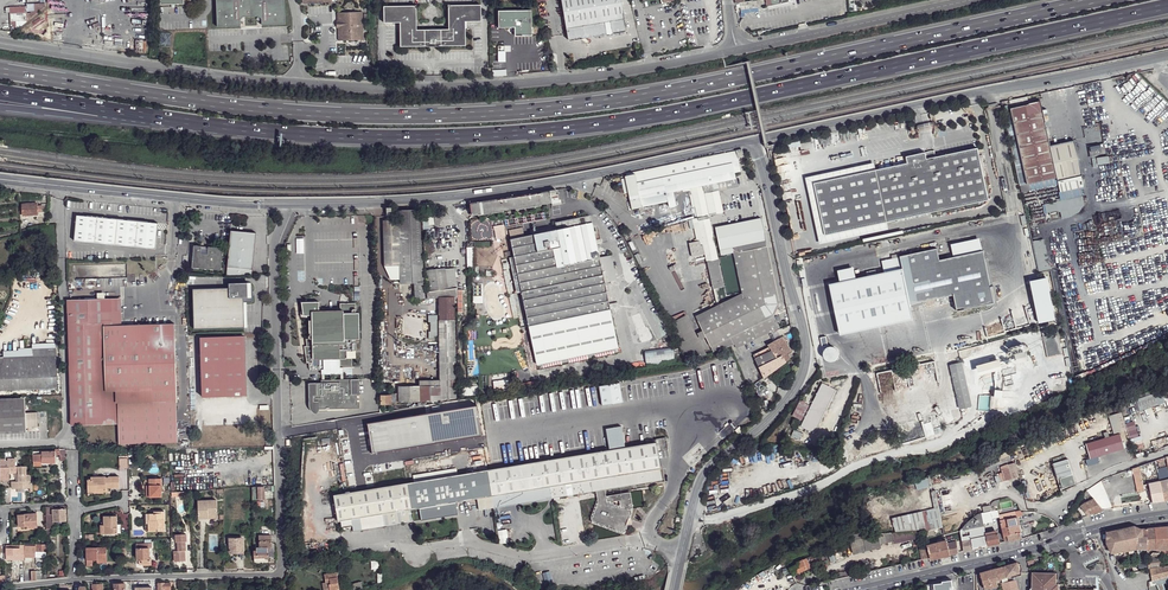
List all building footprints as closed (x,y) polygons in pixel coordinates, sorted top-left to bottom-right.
[(251,0),(216,0),(217,27),(241,26),(241,20),(241,19),(243,17),(252,17),(251,0)] [(252,17),(259,16),(259,17),(261,18),(261,19),(262,25),(285,24),(284,0),(251,0),(252,17)] [(568,40),(569,41),(606,34),(606,33),(612,33),(612,34),(625,31),(626,29),(621,0),(561,0),(568,40)] [(741,12),(758,11),(757,0),(740,1),(741,12)] [(10,7),(10,21),(27,21),(46,7),(46,2),(27,2),(27,6),(19,6),(10,7)] [(384,7),(384,22),(400,22),(400,25),(400,46),(433,46),(465,45),(465,24),(465,21),(481,21),(480,5),(450,6),(449,5),(448,5),(448,6),(449,7),(449,25),(449,29),(433,30),(416,30),(416,25),(416,8),(417,7),(417,5),(415,5),(414,6),(384,7)] [(498,11),(498,28),(514,27),(514,35),(531,35),(531,10),(498,11)] [(338,13),(338,22),(337,22),(337,27),(338,27),(339,41),(363,40),(362,12),(338,13)] [(1011,109),(1011,110),(1027,184),(1057,178),(1058,181),(1081,176),(1082,176),(1075,140),(1050,146),(1045,122),(1046,122),(1041,101),(1029,103),(1029,104),(1011,109)] [(1011,110),(1004,112),(1020,186),(1027,184),(1011,110)] [(874,171),(813,184),(824,236),(886,223),(989,200),(977,148),(935,157),(907,163),(874,171)] [(713,156),(718,182),(736,178),(735,173),(741,171),(738,157),(744,156),(743,150),(736,151),(713,156)] [(906,157),(907,163),(935,157),(934,151),(906,157)] [(1097,157),(1098,164),(1109,162),(1107,155),(1097,157)] [(626,174),(627,176),(626,176),(626,178),(621,179),(625,194),(629,193),(633,209),(668,201),(666,193),(688,188),(691,187),(703,185),(718,182),(713,156),(626,174)] [(1084,187),(1081,176),(1058,181),(1060,192),(1067,191),(1084,187)] [(718,182),(703,185),(704,193),(738,186),(736,178),(718,182)] [(691,187),(698,218),(699,223),(702,239),(713,289),(724,287),(704,193),(703,185),(691,187)] [(691,187),(688,188),(695,218),(698,218),(691,187)] [(1081,188),(1067,191),(1068,198),(1083,195),(1081,188)] [(719,191),(706,194),(710,216),(724,213),(719,191)] [(1022,195),(1025,208),(1039,205),(1036,192),(1022,195)] [(1075,198),(1076,207),(1085,205),(1082,196),(1075,198)] [(1075,198),(1067,199),(1069,208),(1076,207),(1075,198)] [(1060,201),(1062,210),(1069,208),(1067,199),(1060,201)] [(1060,201),(1053,203),(1055,211),(1062,210),(1060,201)] [(22,204),(23,215),(38,214),(37,212),(48,211),(47,205),(37,205),(37,203),(22,204)] [(1045,204),(1047,213),(1055,211),(1053,203),(1045,204)] [(398,210),(398,220),(383,220),(385,266),(399,265),(400,284),(414,283),(415,299),(425,298),(418,209),(398,210)] [(73,239),(154,248),(157,222),(76,214),(73,239)] [(591,216),(555,223),(556,230),(571,227),(571,223),(576,222),(577,225),(592,223),(591,216)] [(722,255),(734,253),(733,248),(738,247),(766,241),(762,216),(716,225),(722,255)] [(682,231),(682,228),(689,226),(687,220),(668,225),(671,234),(682,231)] [(519,283),(537,365),(618,348),(610,309),(618,307),(618,302),(609,304),(604,282),(603,274),(615,272),(611,255),(599,257),(594,230),(592,223),(577,225),(576,222),(571,223),(571,227),(556,230),(510,239),(512,247),(519,283)] [(699,223),(693,224),(697,240),(702,239),(699,223)] [(256,233),(230,230),(226,275),(252,275),(256,233)] [(1038,271),(1052,269),(1046,238),(1032,240),(1038,271)] [(699,241),(689,243),(692,257),(705,254),(703,245),(700,245),(699,241)] [(766,241),(738,247),(740,252),(767,246),(766,241)] [(194,245),(192,267),(221,270),(223,248),(208,247),(208,254),(201,253),(201,246),(194,245)] [(698,321),(703,331),(706,337),(711,347),(731,337),(735,344),(737,349),(771,332),(773,331),(780,328),(774,315),(779,304),(767,246),(740,252),(749,296),(698,321)] [(512,247),(507,248),(515,284),(519,283),(512,247)] [(738,247),(733,248),(734,253),(742,293),(696,316),(698,321),(749,296),(740,252),(738,247)] [(900,257),(849,268),(851,279),(844,281),(851,317),(954,295),(957,312),(965,310),(994,304),(983,251),(940,260),(937,249),(900,256),(900,257)] [(445,269),(437,270),(439,290),(447,289),(445,269)] [(427,271),(430,291),(439,290),(437,270),(427,271)] [(615,272),(603,274),(604,282),(617,280),(615,272)] [(635,277),(646,299),(649,297),(652,295),(641,274),(635,277)] [(1046,276),(1030,279),(1038,321),(1054,317),(1046,276)] [(253,286),(250,283),(230,283),(230,288),(194,289),(195,328),(245,327),(245,302),(248,302),(254,302),(253,296),(253,292),(253,286)] [(427,293),(428,298),(451,295),(452,297),(457,297),(456,289),(427,293)] [(454,298),(439,297),(439,321),(454,321),(454,298)] [(109,298),(67,300),(70,394),(71,425),(79,425),(101,424),(101,391),(152,390),(153,402),(176,401),(177,401),(175,324),(121,325),(110,325),(109,298)] [(121,298),(109,298),(110,325),(121,325),(121,298)] [(319,302),(301,302),(303,315),(311,315),(312,335),(311,335),(310,335),(309,336),(309,337),(309,338),(310,339),(306,339),(307,347),(309,347),(309,355),(306,355),(307,363),(311,363),(312,366),(310,366),(310,368),(314,368),(314,369),(322,369),(322,374),(344,373),(344,367),(353,366),(352,358),(356,357),(356,338),(360,338),(359,312),(356,313),(356,303),(340,303),(340,308),(337,308),(337,311),(319,312),(319,302)] [(439,321),(440,339),(455,339),(454,321),(439,321)] [(1042,330),(1047,357),(1062,354),(1056,328),(1042,330)] [(703,331),(698,333),(701,340),(706,337),(703,331)] [(245,336),(201,337),(202,397),(246,395),(245,336)] [(731,337),(711,347),(713,352),(731,346),(735,344),(731,337)] [(790,359),(787,354),(792,351),(782,337),(768,345),(772,351),(756,358),(764,378),(786,362),(786,361),(790,359)] [(455,339),(440,339),(440,351),(455,351),(455,339)] [(753,353),(756,358),(772,351),(768,345),(753,353)] [(57,388),(55,348),(33,349),(33,356),(0,357),(0,390),(57,388)] [(673,348),(645,350),(646,364),(674,362),(673,348)] [(440,351),(440,386),(441,398),(456,398),(455,351),(440,351)] [(1000,359),(976,365),(978,372),(1001,366),(1000,359)] [(871,373),(872,379),(866,381),(869,392),(875,391),(876,396),(934,383),(932,372),(930,364),(929,361),(871,373)] [(950,365),(960,409),(971,406),(962,363),(950,365)] [(351,379),(321,380),(321,383),(316,383),(316,391),(312,392),(312,395),(313,395),(314,401),(318,401),(319,410),(352,409),(360,408),(359,402),(357,402),(358,398),(359,398),(359,396),(357,395),(357,394),(351,394),(351,379)] [(359,379),(351,379),(351,394),(357,394),(359,394),(359,379)] [(822,383),(801,427),(814,433),(835,390),(822,383)] [(398,387),(399,402),(420,401),(420,386),(398,387)] [(440,386),(420,386),(420,401),(441,401),(441,398),(440,386)] [(152,390),(113,391),(114,424),(115,444),(177,442),(176,401),(153,402),(152,390)] [(113,391),(101,391),(101,424),(114,424),(113,391)] [(1157,393),(1161,404),(1165,403),(1162,391),(1157,393)] [(1132,402),(1136,413),(1161,404),(1157,393),(1132,402)] [(381,395),(381,404),(392,404),(392,395),(381,395)] [(775,396),(770,403),(773,405),(778,398),(775,396)] [(763,409),(767,412),(773,405),(770,403),(766,399),(762,405),(763,409)] [(26,431),(26,427),(25,413),(25,401),(0,403),(0,433),(26,431)] [(810,406),(800,401),(792,416),(802,421),(810,406)] [(368,424),(372,453),(481,436),(476,407),(368,424)] [(37,412),(25,413),(26,427),(38,426),(37,412)] [(912,424),(916,435),(929,431),(925,420),(912,424)] [(794,427),(785,423),(779,436),(787,440),(794,427)] [(1125,425),(1127,432),(1135,430),(1133,423),(1125,425)] [(377,527),(384,526),(428,518),(426,506),(455,501),(477,498),(479,510),(596,491),(598,503),(596,503),(597,506),(595,507),(595,510),(593,510),(594,513),(592,513),(593,517),(591,517),(592,522),(595,522),(595,524),(598,523),(599,525),(602,524),(602,526),(605,526),(606,528),(609,527),(609,529),(612,528),(613,530),(616,530),(616,531),(619,531),(620,533),(625,532),(625,529),(626,528),(626,525),(628,518),(630,518),(630,515),(632,515),(631,509),(633,508),(630,492),(606,496),(605,489),(662,480),(658,452),(668,450),(666,437),(655,439),(656,442),(624,447),(621,427),(606,430),(609,450),(491,469),(334,495),(338,521),(341,520),(351,519),(353,526),(354,532),(377,528),(377,527)] [(1135,430),(1128,433),(1130,440),(1137,437),(1135,430)] [(1086,444),(1090,459),(1125,448),(1120,434),(1109,437),(1108,432),(1104,433),(1105,438),(1086,444)] [(33,451),(33,461),(41,461),(55,461),(55,455),(55,451),(33,451)] [(1157,470),(1167,467),(1167,457),(1163,458),(1155,461),(1156,464),(1157,470)] [(9,479),(9,474),(9,472),(17,471),(18,473),(18,481),(11,482),(11,489),(16,489),(22,488),(26,488),(30,488),(30,491),(33,492),(33,483),(31,483),(30,475),(27,475),(27,466),(15,466),(15,458),(8,458),(8,460),(5,460),(5,458),(0,458),(0,479),(9,479)] [(128,459),(120,459),(120,468),(128,468),(128,459)] [(1062,482),(1064,487),(1076,484),(1074,478),(1073,474),(1068,459),(1053,463),(1057,479),(1059,478),(1061,482),(1062,482)] [(1017,478),(1019,477),(1015,464),(1014,463),(1008,465),(1008,468),(1011,478),(1012,479),(1013,479),(1017,478)] [(1011,478),(1008,468),(1000,470),(1003,481),(1011,478)] [(1003,481),(1000,470),(982,475),(985,486),(1003,481)] [(971,478),(974,486),(983,483),(980,475),(971,478)] [(88,492),(88,495),(106,495),(106,487),(119,487),(119,476),(108,477),(106,478),(106,477),(91,477),(91,479),(87,479),(87,488),(92,488),(92,492),(88,492)] [(931,476),(914,481),(917,490),(934,484),(931,476)] [(149,489),(149,496),(161,496),(161,478),(149,479),(143,479),(144,486),(141,486),(141,487),(141,489),(144,489),(149,489)] [(1153,503),(1167,500),(1167,479),(1160,481),(1151,483),(1149,483),(1153,503)] [(931,492),(934,509),(939,508),(936,491),(931,492)] [(1082,505),(1080,507),(1085,513),(1087,516),(1103,510),(1094,498),(1090,493),(1085,499),(1086,502),(1083,504),(1082,505)] [(198,501),(199,519),(218,519),(217,501),(198,501)] [(455,501),(426,506),(428,518),(457,514),(455,501)] [(875,534),(882,534),(874,505),(869,508),(870,513),(873,525),(874,528),(875,533),(875,534)] [(53,519),(53,522),(66,521),(65,509),(62,509),(62,507),(58,507),(58,509),(53,509),(53,519)] [(926,529),(927,531),(936,529),(943,527),(939,508),(934,509),(922,512),(926,529)] [(148,513),(148,531),(165,531),(164,511),(156,511),(156,513),(153,513),(151,513),(148,513)] [(999,515),(1000,520),(1017,517),(1016,511),(999,515)] [(892,519),(896,532),(913,531),(920,530),(926,529),(922,512),(892,519)] [(18,514),(18,526),(27,526),(37,525),(36,513),(18,514)] [(863,514),(866,527),(873,525),(870,513),(863,514)] [(960,531),(962,541),(971,539),(972,539),(985,534),(981,513),(977,514),(973,517),(965,525),(960,531)] [(104,525),(104,533),(117,533),(117,516),(104,516),(104,525)] [(1000,520),(1002,529),(1019,525),(1017,517),(1000,520)] [(351,519),(341,520),(342,528),(353,526),(351,519)] [(1002,529),(1003,536),(1020,533),(1019,525),(1002,529)] [(1107,543),(1111,553),(1112,552),(1115,557),(1129,555),(1138,555),(1137,549),(1145,549),(1157,550),(1157,551),(1160,550),(1167,550),(1167,552),(1167,526),(1155,528),(1141,529),(1134,526),(1106,532),(1107,543)] [(885,533),(887,543),(914,537),(913,531),(896,532),(885,533)] [(849,539),(852,551),(881,544),(878,534),(875,534),(875,533),(863,536),(863,537),(853,540),(853,538),(849,539)] [(878,534),(881,544),(887,543),(885,533),(882,534),(878,534)] [(986,536),(987,545),(1000,543),(999,537),(998,533),(986,536)] [(1003,536),(1004,540),(1008,539),(1008,542),(1022,539),(1020,533),(1003,536)] [(178,551),(174,551),(174,561),(185,561),(185,550),(186,550),(185,542),(187,541),(186,534),(176,535),(176,546),(178,546),(178,551)] [(971,539),(973,549),(987,545),(986,536),(985,534),(972,539),(971,539)] [(254,550),(254,562),(268,561),(268,558),(268,547),(271,547),(271,542),(271,535),(259,535),(259,547),(256,547),(256,550),(254,550)] [(229,538),(230,552),(236,552),(236,550),(243,550),(242,538),(229,538)] [(962,541),(964,552),(973,550),(973,549),(971,539),(962,541)] [(930,558),(930,560),(958,553),(957,542),(957,541),(947,543),(946,540),(927,546),(927,547),(920,549),(921,560),(930,558)] [(136,543),(137,559),(141,559),(141,560),(139,560),(139,564),(143,564),(142,565),(151,565),(151,558),(149,558),(148,543),(136,543)] [(6,545),(6,554),(20,555),(24,555),(24,546),(24,545),(6,545)] [(24,555),(24,557),(25,557),(31,557),(35,557),(35,546),(24,546),(24,555)] [(86,548),(86,560),(97,560),(106,560),(106,547),(86,548)] [(811,556),(814,563),(827,557),(824,550),(811,556)] [(1148,570),(1150,570),(1152,581),(1154,580),(1167,576),(1167,566),(1161,567),(1160,556),(1160,552),(1153,552),(1148,557),(1148,570)] [(789,569),(792,575),(810,568),(815,566),(814,563),(811,556),(806,558),(797,562),(798,564),(789,569)] [(1005,566),(1008,577),(1020,573),(1018,564),(1018,562),(1005,566)] [(996,568),(999,579),(1007,577),(1008,577),(1005,566),(996,568)] [(980,573),(984,589),(991,587),(991,588),(998,586),(997,580),(998,579),(999,579),(996,568),(980,573)] [(336,572),(324,574),(326,583),(328,583),(330,582),(330,584),(328,584),(329,589),(339,589),(336,572)] [(1058,584),(1054,584),(1054,573),(1035,572),(1035,579),(1032,578),(1032,588),(1034,588),(1034,589),(1058,589),(1058,584)] [(1154,580),(1155,585),(1167,582),(1167,576),(1154,580)] [(944,581),(946,589),(953,589),(952,580),(944,581)] [(1002,583),(1004,589),(1019,589),(1017,580),(1002,583)] [(352,584),(354,589),(362,587),(361,581),(352,584)] [(927,589),(946,589),(944,581),(942,581),(942,583),(927,585),(927,589)]
